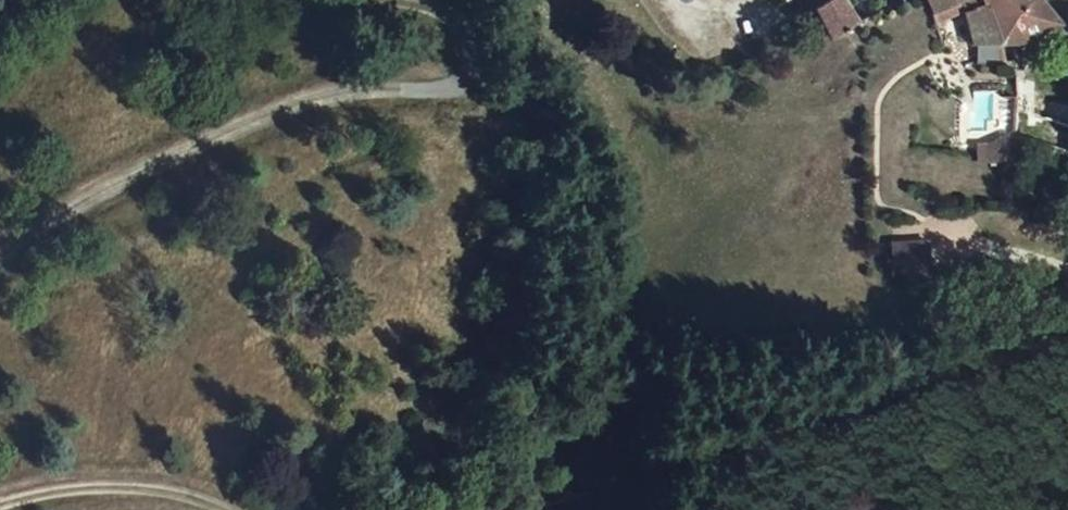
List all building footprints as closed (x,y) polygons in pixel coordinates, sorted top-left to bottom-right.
[(812,9),(830,45),(849,33),(830,0),(828,0),(812,9)] [(922,11),(947,0),(917,0),(922,11)] [(922,11),(933,26),(955,15),(976,5),(974,0),(947,0),(922,11)] [(976,5),(986,33),(991,44),(1002,42),(1011,39),(1022,33),(1036,27),(1046,21),(1043,16),(1040,12),(1032,2),(1031,0),(974,0),(976,5)] [(986,33),(976,5),(955,15),(973,48),(991,44),(986,33)] [(1011,162),(1011,134),(975,133),(974,161),(1011,162)] [(922,240),(889,242),(892,280),(925,278),(922,240)]
